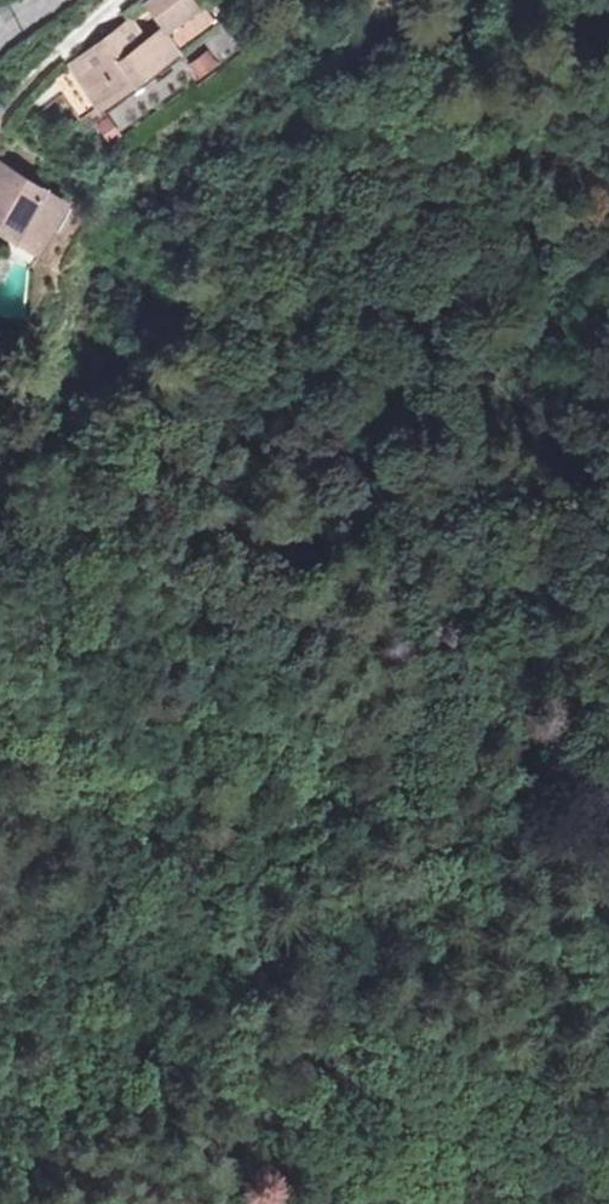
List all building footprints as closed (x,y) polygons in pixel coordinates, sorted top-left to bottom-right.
[(208,0),(172,0),(166,4),(181,25),(211,4),(208,0)] [(65,82),(95,121),(190,50),(175,29),(157,43),(143,22),(65,82)] [(206,41),(187,55),(198,70),(218,57),(206,41)] [(32,230),(22,248),(45,260),(76,210),(2,165),(0,168),(0,212),(32,230)]
